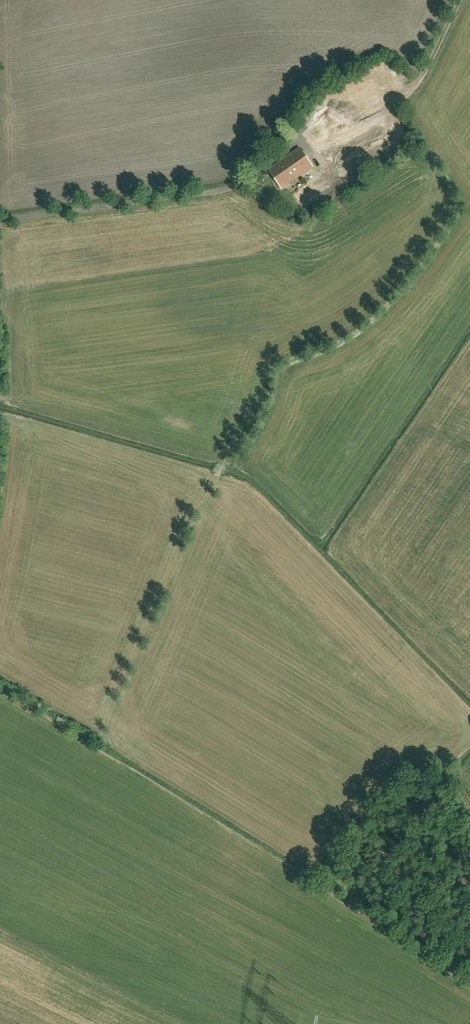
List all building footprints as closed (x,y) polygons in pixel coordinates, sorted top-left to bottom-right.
[(268,170),(282,189),(313,167),(300,148),(268,170)]
